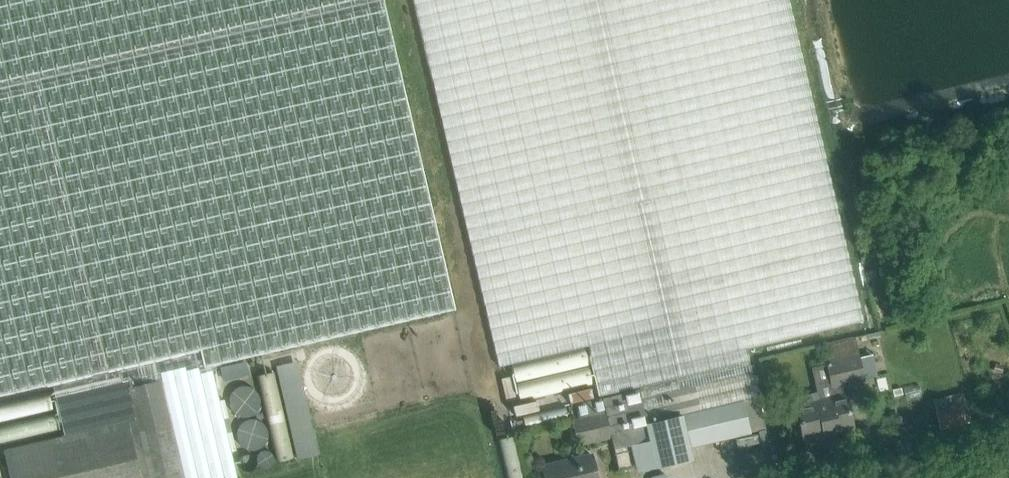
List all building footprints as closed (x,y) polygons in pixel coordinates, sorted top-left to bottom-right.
[(454,302),(407,98),(384,0),(0,0),(0,396),(52,383),(65,436),(19,447),(7,449),(13,477),(240,477),(243,477),(216,359),(454,302)] [(499,366),(589,345),(591,355),(590,356),(599,396),(602,396),(615,448),(651,440),(657,468),(692,459),(689,446),(764,429),(750,361),(746,348),(864,320),(790,0),(413,0),(499,366)] [(797,407),(800,419),(804,438),(853,427),(849,407),(846,396),(845,396),(843,384),(864,379),(854,339),(823,346),(827,363),(811,367),(817,392),(795,397),(797,407)] [(277,462),(319,453),(299,359),(277,364),(278,370),(259,374),(277,462)] [(220,364),(222,378),(248,375),(246,361),(220,364)] [(995,363),(993,370),(1000,371),(1002,365),(995,363)] [(579,420),(572,422),(578,446),(610,438),(601,398),(576,404),(579,420)] [(935,413),(940,430),(966,422),(961,405),(935,413)] [(517,436),(503,438),(508,477),(522,477),(517,436)] [(627,446),(615,449),(620,474),(632,471),(627,446)] [(563,461),(543,466),(546,477),(597,477),(595,466),(592,455),(563,461)]
